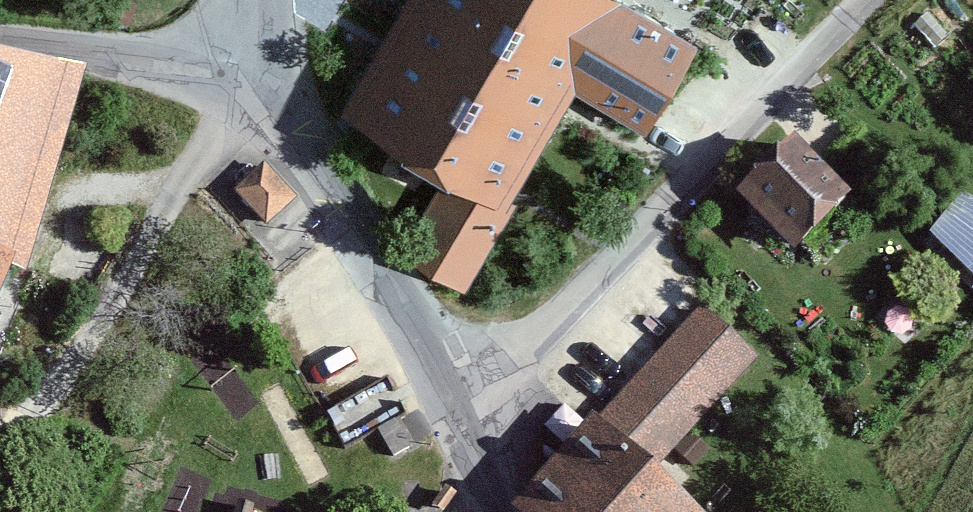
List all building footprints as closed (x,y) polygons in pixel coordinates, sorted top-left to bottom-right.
[(388,15),(552,107),(564,89),(640,131),(693,47),(615,0),(397,0),(388,15)] [(330,112),(435,184),(389,257),(452,294),(552,107),(388,15),(330,112)] [(78,74),(0,65),(0,289),(9,266),(15,268),(78,74)] [(723,198),(787,257),(843,196),(779,137),(723,198)] [(296,199),(258,161),(224,195),(262,232),(296,199)] [(931,227),(972,266),(972,183),(931,227)] [(687,430),(755,356),(697,302),(629,376),(687,430)] [(587,419),(502,511),(690,511),(587,419)]
